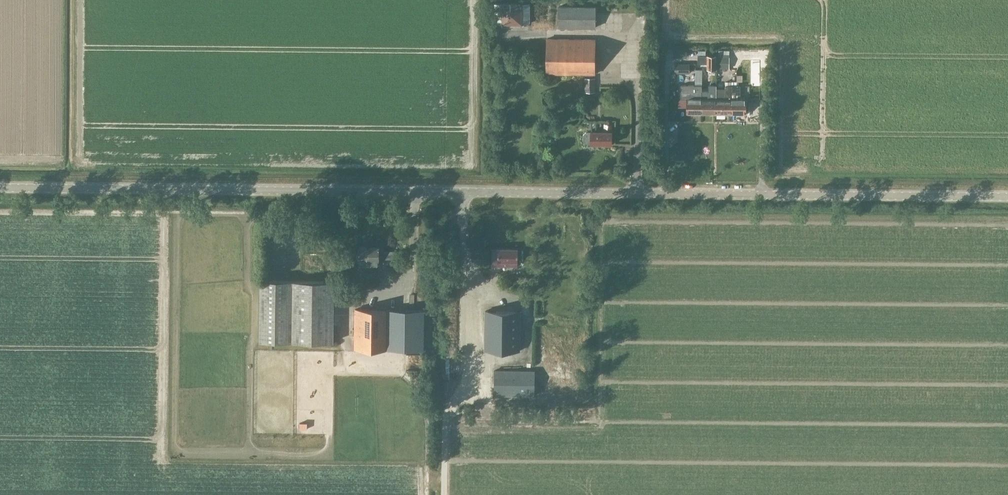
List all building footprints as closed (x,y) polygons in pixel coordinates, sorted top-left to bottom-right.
[(501,24),(523,24),(522,3),(501,3),(501,24)] [(595,28),(596,6),(558,6),(558,28),(595,28)] [(594,74),(595,39),(546,39),(546,74),(594,74)] [(697,55),(697,63),(707,63),(707,69),(715,69),(715,55),(707,55),(697,55)] [(734,66),(734,57),(717,57),(717,66),(734,66)] [(689,73),(689,64),(675,64),(675,73),(689,73)] [(584,78),(584,92),(594,92),(594,78),(584,78)] [(702,91),(702,85),(702,81),(695,81),(695,85),(692,85),(692,98),(687,98),(686,114),(701,114),(702,91)] [(716,114),(716,98),(716,85),(708,85),(708,91),(702,91),(701,114),(716,114)] [(730,114),(731,85),(725,85),(725,98),(716,98),(716,114),(730,114)] [(731,85),(730,114),(745,114),(745,99),(740,98),(740,85),(731,85)] [(591,143),(591,144),(612,144),(612,131),(612,124),(605,124),(605,131),(591,131),(591,132),(588,132),(586,132),(584,133),(583,135),(583,139),(584,141),(586,143),(588,143),(591,143)] [(384,260),(384,247),(359,247),(358,262),(378,262),(378,260),(384,260)] [(517,266),(517,249),(498,248),(498,249),(492,249),(492,266),(517,266)] [(260,280),(259,341),(333,342),(334,281),(260,280)] [(423,350),(424,310),(355,309),(355,349),(423,350)] [(519,351),(520,311),(485,311),(485,350),(519,351)] [(535,396),(535,370),(494,370),(494,395),(535,396)]
